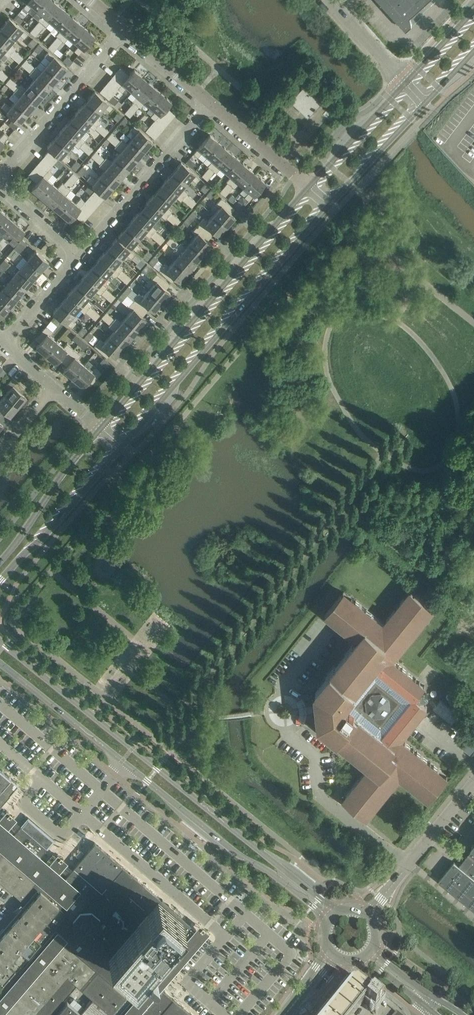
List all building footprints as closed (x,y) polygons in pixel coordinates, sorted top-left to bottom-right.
[(46,0),(29,0),(23,7),(27,11),(32,5),(37,10),(46,0)] [(58,4),(53,0),(46,0),(37,10),(42,14),(38,20),(39,21),(42,23),(58,4)] [(406,30),(412,24),(409,12),(413,8),(416,11),(428,0),(379,0),(406,30)] [(39,21),(34,26),(40,31),(44,25),(51,31),(55,25),(67,12),(58,4),(42,23),(39,21)] [(60,39),(76,20),(67,12),(55,25),(60,30),(56,35),(57,36),(60,39)] [(23,19),(17,14),(14,18),(20,23),(23,19)] [(9,18),(1,27),(14,39),(19,34),(24,38),(28,34),(9,18)] [(85,28),(76,20),(60,39),(57,36),(53,42),(58,46),(63,41),(64,42),(69,37),(74,41),(85,28)] [(30,32),(35,36),(40,31),(34,26),(30,32)] [(14,59),(19,54),(14,50),(15,48),(10,44),(14,39),(1,27),(0,28),(0,42),(12,52),(10,55),(14,59)] [(78,54),(83,49),(94,36),(85,28),(74,41),(79,45),(74,51),(78,54)] [(37,42),(33,38),(28,44),(32,48),(37,42)] [(10,55),(12,52),(0,42),(0,55),(3,52),(8,56),(10,55)] [(53,42),(48,47),(53,52),(58,46),(53,42)] [(39,44),(34,50),(38,53),(43,47),(39,44)] [(46,66),(59,77),(67,68),(48,51),(44,56),(50,61),(46,66)] [(19,54),(14,59),(19,63),(23,58),(19,54)] [(63,60),(69,65),(72,61),(66,56),(63,60)] [(26,60),(21,65),(26,69),(30,63),(26,60)] [(43,95),(51,86),(32,70),(35,67),(30,63),(26,69),(30,73),(29,74),(34,79),(30,84),(43,95)] [(32,70),(51,86),(59,77),(46,66),(41,71),(36,66),(35,67),(32,70)] [(120,68),(116,72),(125,80),(129,75),(120,68)] [(134,69),(129,75),(125,80),(121,85),(118,88),(118,89),(122,92),(127,87),(132,91),(143,77),(134,69)] [(121,85),(125,80),(116,72),(112,77),(121,85)] [(112,77),(108,82),(117,90),(118,89),(118,88),(121,85),(112,77)] [(132,91),(127,96),(133,102),(136,104),(152,85),(143,77),(132,91)] [(10,87),(14,82),(10,78),(5,83),(10,87)] [(28,113),(36,104),(17,88),(19,86),(14,82),(10,87),(14,91),(13,92),(19,97),(14,102),(28,113)] [(113,94),(117,90),(108,82),(104,87),(113,94)] [(291,99),(292,100),(308,116),(315,109),(316,109),(318,108),(317,107),(325,99),(307,82),(291,99)] [(17,88),(36,104),(43,95),(30,84),(26,89),(20,84),(19,86),(17,88)] [(152,85),(136,104),(139,106),(140,108),(145,102),(150,107),(162,93),(152,85)] [(99,91),(109,99),(112,95),(113,94),(104,87),(99,91)] [(94,91),(86,100),(100,112),(104,107),(110,112),(113,107),(94,91)] [(171,101),(162,93),(150,107),(155,111),(150,116),(155,120),(158,116),(162,112),(166,107),(171,101)] [(118,100),(112,95),(109,99),(115,104),(118,100)] [(86,100),(78,110),(97,126),(95,128),(100,132),(104,127),(100,123),(101,122),(96,117),(100,112),(86,100)] [(301,139),(314,147),(338,109),(325,101),(301,139)] [(1,107),(20,123),(28,113),(14,102),(10,107),(5,102),(1,107)] [(124,113),(127,115),(136,104),(133,102),(124,113)] [(139,106),(136,104),(127,115),(130,117),(134,112),(139,106)] [(175,115),(166,107),(162,112),(171,120),(175,115)] [(97,126),(78,110),(71,119),(84,130),(89,125),(94,130),(95,128),(97,126)] [(122,115),(118,112),(113,118),(117,121),(122,115)] [(167,124),(171,120),(162,112),(158,116),(167,124)] [(155,120),(154,121),(163,129),(167,124),(158,116),(155,120)] [(125,117),(120,123),(123,126),(129,120),(125,117)] [(71,119),(63,127),(82,144),(79,147),(84,150),(89,145),(84,141),(85,140),(85,139),(89,134),(84,130),(71,119)] [(8,124),(14,129),(18,125),(12,120),(8,124)] [(143,121),(139,126),(145,131),(149,126),(143,121)] [(159,134),(163,129),(154,121),(149,126),(159,134)] [(131,139),(145,150),(153,141),(134,125),(130,129),(136,134),(131,139)] [(155,139),(159,134),(149,126),(145,131),(155,139)] [(82,144),(63,127),(55,137),(68,148),(73,143),(78,148),(79,147),(82,144)] [(104,127),(100,132),(104,136),(109,131),(104,127)] [(8,136),(4,132),(0,137),(0,146),(8,136)] [(111,133),(107,138),(111,142),(116,137),(111,133)] [(210,134),(193,153),(198,157),(203,152),(208,156),(219,142),(210,134)] [(68,148),(55,137),(47,146),(66,162),(70,158),(64,153),(68,148)] [(116,157),(129,168),(137,159),(118,143),(120,141),(116,137),(111,142),(116,146),(114,147),(120,152),(116,157)] [(118,143),(137,159),(145,150),(131,139),(127,144),(121,139),(120,141),(118,143)] [(219,142),(208,156),(213,160),(208,166),(209,167),(212,169),(228,150),(219,142)] [(89,154),(93,149),(89,145),(84,150),(89,154)] [(211,176),(215,171),(216,173),(221,167),(226,171),(237,158),(228,150),(212,169),(209,167),(206,171),(211,176)] [(53,164),(54,163),(57,159),(48,151),(44,156),(53,164)] [(100,155),(96,151),(91,156),(96,160),(100,155)] [(100,175),(113,187),(121,178),(102,161),(105,159),(100,155),(96,160),(100,164),(99,166),(104,170),(100,175)] [(44,156),(40,161),(49,169),(53,164),(44,156)] [(102,161),(121,178),(129,168),(116,157),(111,162),(106,157),(105,159),(102,161)] [(195,163),(189,158),(186,162),(192,167),(195,163)] [(246,166),(237,158),(226,171),(231,176),(226,181),(227,182),(230,185),(246,166)] [(57,159),(54,163),(60,168),(63,164),(57,159)] [(49,169),(40,161),(36,165),(45,173),(48,170),(49,169)] [(75,170),(80,164),(76,161),(71,167),(75,170)] [(173,171),(186,183),(191,178),(196,183),(200,178),(181,162),(173,171)] [(36,165),(32,170),(41,178),(45,173),(36,165)] [(77,172),(81,176),(86,170),(83,166),(77,172)] [(229,192),(233,187),(234,188),(239,183),(244,187),(255,174),(246,166),(230,185),(227,182),(224,187),(229,192)] [(32,170),(28,175),(37,183),(41,178),(32,170)] [(37,183),(32,189),(41,197),(53,183),(57,178),(52,173),(48,170),(45,173),(41,178),(37,183)] [(173,171),(165,180),(184,197),(182,199),(187,203),(191,198),(186,194),(188,193),(182,188),(186,183),(173,171)] [(207,180),(211,176),(206,171),(202,176),(207,180)] [(78,177),(73,172),(68,178),(74,182),(78,177)] [(244,187),(240,192),(245,196),(244,197),(249,201),(265,182),(255,174),(244,187)] [(105,196),(113,187),(100,175),(96,180),(90,176),(87,180),(105,196)] [(50,204),(66,186),(69,188),(74,182),(68,178),(64,183),(62,182),(58,187),(53,183),(41,197),(50,204)] [(157,190),(171,201),(175,196),(180,201),(182,199),(184,197),(165,180),(157,190)] [(210,187),(206,183),(200,189),(204,193),(210,187)] [(90,195),(94,190),(88,185),(85,190),(90,195)] [(66,186),(50,204),(59,212),(71,199),(66,194),(71,189),(69,188),(66,186)] [(225,196),(229,192),(224,187),(220,192),(225,196)] [(212,189),(206,195),(210,198),(216,192),(212,189)] [(103,198),(94,190),(90,195),(99,203),(103,198)] [(166,206),(171,201),(157,190),(149,199),(168,215),(166,218),(171,222),(176,216),(171,212),(172,211),(166,206)] [(90,195),(86,200),(95,208),(99,203),(90,195)] [(78,209),(82,205),(85,201),(81,198),(76,203),(71,199),(59,212),(69,220),(74,214),(78,209)] [(196,202),(191,198),(187,203),(191,208),(196,202)] [(219,207),(213,214),(227,226),(235,216),(230,213),(234,208),(222,198),(216,205),(219,207)] [(149,199),(142,208),(155,219),(159,214),(165,219),(166,218),(168,215),(149,199)] [(95,208),(86,200),(85,201),(82,205),(91,213),(95,208)] [(235,205),(241,210),(244,206),(238,201),(235,205)] [(82,205),(78,209),(87,217),(91,213),(82,205)] [(142,208),(134,217),(153,233),(150,236),(155,240),(160,235),(155,230),(161,224),(155,219),(142,208)] [(74,214),(83,222),(87,217),(78,209),(74,214)] [(193,210),(188,216),(192,220),(197,214),(193,210)] [(204,218),(198,225),(211,236),(215,232),(219,235),(227,226),(213,214),(207,221),(204,218)] [(4,236),(15,222),(6,215),(0,222),(0,232),(4,236)] [(180,221),(176,216),(171,222),(176,226),(180,221)] [(187,226),(192,220),(188,216),(183,222),(187,226)] [(126,226),(139,238),(144,233),(149,237),(150,236),(153,233),(134,217),(126,226)] [(25,231),(15,222),(4,236),(14,244),(25,231)] [(207,240),(211,236),(198,225),(193,232),(197,235),(191,241),(204,252),(211,244),(207,240)] [(135,243),(139,238),(126,226),(118,235),(137,252),(141,247),(135,243)] [(165,239),(160,235),(155,240),(160,244),(165,239)] [(166,242),(171,245),(175,240),(171,236),(166,242)] [(22,238),(14,248),(19,253),(27,243),(22,238)] [(108,247),(121,259),(126,254),(131,258),(135,254),(116,238),(108,247)] [(195,262),(177,246),(179,244),(175,240),(171,245),(175,249),(174,250),(179,255),(174,261),(187,272),(195,262)] [(181,242),(179,244),(177,246),(195,262),(204,252),(191,241),(186,247),(181,242)] [(121,259),(108,247),(100,256),(119,272),(117,275),(122,279),(126,274),(121,270),(123,268),(117,264),(121,259)] [(13,260),(19,253),(14,248),(8,255),(13,260)] [(35,250),(27,260),(40,271),(49,261),(35,250)] [(147,260),(152,254),(148,251),(143,257),(147,260)] [(119,272),(100,256),(92,265),(106,277),(110,272),(116,276),(117,275),(119,272)] [(149,262),(153,265),(158,259),(154,256),(149,262)] [(0,264),(0,268),(4,271),(10,264),(4,259),(0,264)] [(145,262),(141,259),(136,265),(140,268),(145,262)] [(40,271),(27,260),(20,269),(33,280),(40,271)] [(187,272),(174,261),(169,267),(165,263),(159,270),(172,282),(176,277),(180,281),(187,272)] [(147,264),(142,270),(146,274),(151,268),(147,264)] [(92,265),(84,274),(103,291),(101,293),(106,298),(111,292),(106,288),(107,287),(101,282),(106,277),(92,265)] [(20,269),(12,278),(25,289),(33,280),(20,269)] [(170,284),(156,273),(150,280),(154,283),(149,290),(162,301),(170,292),(166,288),(170,284)] [(103,291),(84,274),(77,284),(90,295),(94,290),(100,295),(101,293),(103,291)] [(122,279),(127,283),(131,278),(126,274),(122,279)] [(12,278),(4,287),(17,298),(25,289),(12,278)] [(77,284),(69,293),(88,309),(85,312),(90,316),(95,310),(90,306),(91,305),(86,300),(90,295),(77,284)] [(128,286),(123,292),(127,295),(132,289),(128,286)] [(4,287),(0,292),(0,300),(9,307),(17,298),(4,287)] [(154,311),(162,301),(149,290),(143,297),(139,293),(133,300),(146,311),(150,307),(154,311)] [(111,302),(115,296),(111,292),(106,298),(111,302)] [(122,301),(127,295),(123,292),(118,298),(122,301)] [(88,309),(69,293),(61,302),(74,313),(79,308),(84,313),(85,312),(88,309)] [(0,300),(0,316),(3,319),(8,313),(6,311),(9,307),(0,300)] [(142,316),(146,311),(133,300),(127,307),(131,310),(126,316),(139,328),(147,319),(142,316)] [(103,311),(105,308),(97,301),(95,303),(103,311)] [(74,313),(61,302),(53,311),(72,327),(76,323),(70,318),(74,313)] [(95,310),(90,316),(95,320),(100,315),(95,310)] [(106,312),(101,317),(105,321),(110,315),(106,312)] [(122,348),(131,338),(112,322),(114,319),(110,315),(105,321),(109,324),(108,326),(114,330),(109,336),(122,348)] [(60,321),(54,316),(51,320),(57,325),(60,321)] [(112,322),(131,338),(139,328),(126,316),(121,322),(115,318),(114,319),(112,322)] [(43,329),(35,338),(39,342),(36,346),(45,354),(57,341),(50,335),(53,331),(46,325),(43,329)] [(82,336),(87,330),(83,326),(78,332),(82,336)] [(84,338),(88,341),(93,335),(89,332),(84,338)] [(82,340),(76,335),(72,339),(78,344),(82,340)] [(122,348),(109,336),(104,342),(100,339),(94,346),(107,357),(111,353),(115,356),(122,348)] [(87,345),(82,340),(78,344),(84,349),(87,345)] [(57,341),(45,354),(55,362),(58,358),(63,362),(74,349),(67,343),(64,347),(57,341)] [(74,349),(63,362),(67,366),(63,370),(73,378),(84,364),(77,358),(81,354),(74,349)] [(109,363),(103,358),(100,362),(106,367),(109,363)] [(84,364),(73,378),(82,386),(85,382),(90,385),(101,372),(94,366),(95,366),(88,360),(84,364)] [(10,388),(4,394),(18,406),(26,397),(22,393),(26,389),(13,377),(7,384),(10,388)] [(18,406),(4,394),(0,400),(0,414),(2,416),(6,412),(10,415),(18,406)] [(358,639),(316,691),(317,700),(318,704),(318,711),(319,715),(320,724),(341,742),(343,743),(362,759),(372,766),(369,769),(368,768),(346,795),(347,796),(344,800),(366,817),(368,814),(369,813),(370,814),(395,783),(400,776),(403,779),(416,789),(419,791),(426,797),(426,796),(430,799),(445,781),(448,777),(440,770),(406,742),(405,743),(400,740),(407,732),(423,712),(427,707),(428,706),(420,700),(427,699),(429,696),(426,693),(419,694),(425,686),(425,685),(392,659),(395,654),(396,655),(424,621),(426,619),(431,612),(430,611),(434,608),(412,590),(405,598),(404,598),(386,620),(388,621),(385,624),(356,601),(344,591),(325,614),(334,621),(336,623),(352,635),(353,634),(358,639)] [(433,709),(452,724),(457,717),(458,716),(459,714),(457,712),(456,711),(441,699),(433,709)] [(469,732),(473,727),(473,725),(471,723),(466,729),(469,732)] [(471,755),(473,751),(473,736),(473,735),(463,748),(471,755)] [(18,784),(0,768),(0,805),(18,784)] [(14,833),(12,835),(38,858),(41,855),(54,840),(28,817),(14,833)] [(12,835),(14,833),(2,822),(0,820),(0,847),(7,852),(6,855),(21,867),(23,867),(34,876),(33,878),(43,886),(48,891),(51,890),(66,903),(53,919),(53,925),(56,928),(57,931),(46,943),(43,944),(36,951),(36,954),(33,958),(30,958),(24,966),(24,969),(21,972),(18,973),(17,973),(18,976),(17,977),(14,977),(9,983),(9,986),(8,987),(5,987),(2,991),(0,993),(0,1014),(3,1014),(1,1013),(16,996),(17,995),(19,995),(19,992),(25,985),(28,984),(28,981),(41,966),(43,966),(43,963),(56,948),(57,948),(58,949),(64,941),(83,957),(97,970),(126,995),(133,1001),(121,1014),(138,1014),(146,1006),(152,999),(152,996),(156,990),(155,990),(153,987),(149,984),(148,983),(142,989),(139,989),(119,971),(100,955),(81,939),(71,931),(70,918),(79,908),(89,897),(67,878),(66,880),(63,878),(65,876),(54,867),(41,855),(38,858),(12,835)] [(181,916),(172,909),(159,897),(135,877),(123,866),(108,854),(94,842),(65,876),(63,878),(66,880),(67,878),(89,897),(79,908),(70,918),(71,931),(81,939),(100,955),(119,971),(139,989),(142,989),(148,983),(149,984),(149,983),(182,945),(196,929),(181,916)] [(472,847),(473,848),(459,865),(454,861),(439,880),(473,909),(473,843),(472,847)] [(5,886),(21,867),(6,855),(0,862),(0,881),(5,886)] [(21,867),(5,886),(18,896),(33,878),(34,876),(23,867),(21,867)] [(33,878),(18,896),(27,904),(43,886),(33,878)] [(43,886),(27,904),(8,927),(36,951),(43,944),(46,943),(57,931),(56,928),(53,925),(53,919),(66,903),(51,890),(48,891),(43,886)] [(36,951),(8,927),(5,930),(3,928),(0,931),(0,958),(17,973),(18,973),(21,972),(24,969),(24,966),(30,958),(33,958),(36,954),(36,951)] [(56,948),(43,963),(43,966),(71,990),(76,984),(66,976),(83,957),(64,941),(58,949),(57,948),(56,948)] [(83,957),(66,976),(76,984),(81,989),(97,970),(83,957)] [(2,991),(5,987),(8,987),(9,986),(9,983),(14,977),(17,977),(18,976),(17,973),(0,958),(0,988),(2,991)] [(25,985),(26,986),(37,995),(45,1002),(41,1005),(51,1013),(71,990),(43,966),(41,966),(34,974),(28,981),(28,984),(25,985)] [(97,970),(81,989),(92,999),(98,1003),(110,1014),(126,995),(97,970)] [(323,1014),(350,1014),(364,997),(375,1006),(381,999),(373,993),(372,994),(353,978),(323,1014)] [(16,996),(17,997),(25,1003),(22,1007),(32,1014),(49,1014),(51,1013),(41,1005),(45,1002),(37,995),(26,986),(25,985),(19,992),(19,995),(17,995),(16,996)] [(152,999),(146,1006),(156,1014),(192,1014),(158,986),(155,990),(156,990),(152,996),(152,999)] [(110,1014),(111,1014),(121,1014),(133,1001),(126,995),(110,1014)] [(1,1013),(3,1014),(32,1014),(22,1007),(25,1003),(17,997),(16,996),(1,1013)] [(80,1013),(83,1014),(111,1014),(110,1014),(98,1003),(92,999),(80,1013)] [(57,1014),(83,1014),(80,1013),(68,1002),(57,1014)] [(146,1006),(138,1014),(156,1014),(146,1006)]
